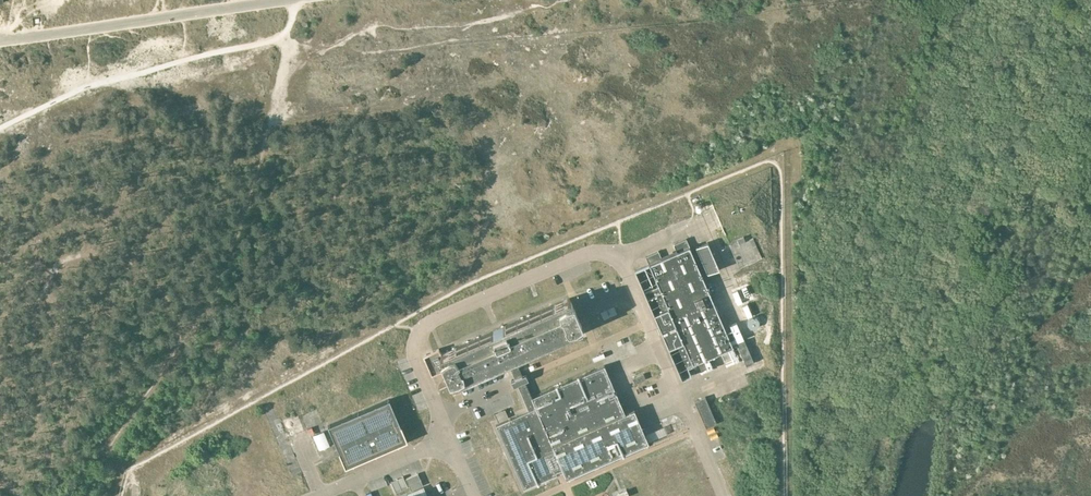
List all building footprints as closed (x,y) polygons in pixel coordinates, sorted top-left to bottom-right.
[(677,251),(676,252),(662,258),(658,251),(646,256),(649,264),(658,285),(644,291),(682,378),(691,374),(688,366),(733,346),(690,246),(686,239),(674,244),(677,251)] [(707,274),(719,268),(708,242),(696,247),(707,274)] [(645,268),(636,272),(643,289),(653,285),(645,268)] [(428,353),(423,355),(432,374),(442,370),(445,377),(447,381),(451,379),(453,384),(506,361),(514,357),(582,328),(570,301),(569,299),(449,350),(448,351),(445,353),(441,355),(438,348),(428,353)] [(746,365),(754,361),(744,339),(736,343),(746,365)] [(734,348),(721,354),(724,360),(736,354),(734,348)] [(507,361),(514,376),(514,378),(513,379),(509,380),(512,387),(516,385),(518,385),(519,388),(529,410),(495,425),(524,489),(557,475),(555,471),(556,471),(562,468),(566,478),(567,478),(648,442),(634,409),(625,413),(604,365),(596,368),(531,397),(523,379),(514,358),(507,361)] [(709,359),(692,366),(695,372),(712,364),(709,359)] [(643,373),(632,377),(634,383),(645,379),(643,373)] [(705,396),(695,401),(697,407),(706,427),(717,423),(705,396)] [(345,467),(407,440),(389,399),(328,425),(345,467)] [(419,473),(407,478),(412,490),(424,485),(419,473)] [(396,492),(408,487),(403,476),(391,481),(396,492)]
